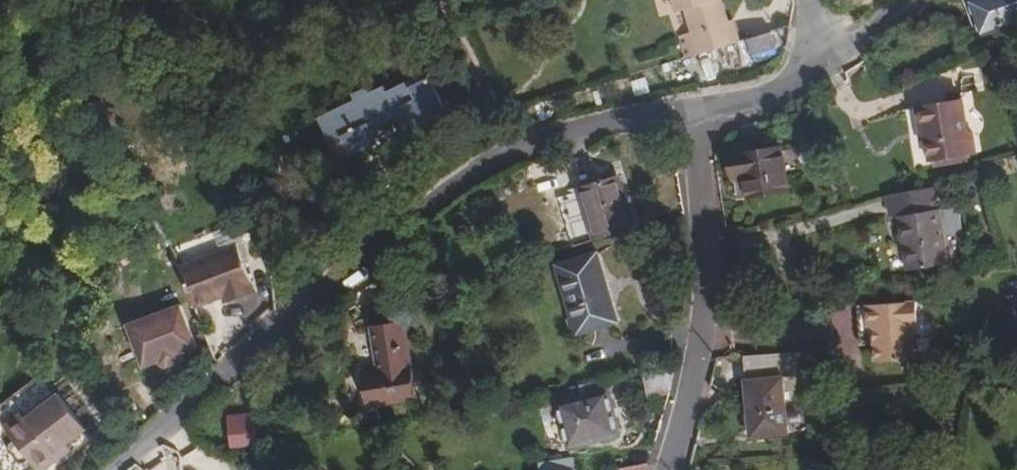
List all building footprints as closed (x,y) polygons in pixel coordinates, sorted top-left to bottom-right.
[(677,12),(685,9),(692,32),(680,36),(686,58),(738,43),(732,20),(727,22),(721,0),(673,0),(677,12)] [(981,34),(1016,21),(1016,0),(971,0),(981,34)] [(771,32),(747,40),(752,55),(776,48),(771,32)] [(353,94),(355,99),(319,117),(330,142),(343,136),(351,154),(378,142),(373,129),(398,118),(410,143),(435,132),(429,118),(445,111),(430,77),(414,86),(411,80),(387,91),(384,85),(371,92),(368,86),(353,94)] [(965,129),(959,98),(920,107),(923,125),(929,125),(936,161),(976,152),(972,127),(965,129)] [(537,119),(534,107),(519,112),(523,124),(537,119)] [(741,197),(790,188),(782,145),(732,154),(741,197)] [(633,228),(617,177),(580,189),(595,240),(633,228)] [(936,191),(888,198),(891,219),(902,218),(910,268),(948,261),(936,191)] [(622,323),(599,250),(556,264),(576,335),(622,323)] [(235,253),(179,276),(196,316),(223,306),(226,311),(254,299),(235,253)] [(921,301),(870,304),(872,322),(877,325),(878,344),(879,360),(918,358),(916,322),(921,317),(921,301)] [(872,322),(870,304),(860,304),(863,345),(878,344),(877,325),(872,322)] [(128,334),(143,370),(160,363),(162,370),(164,372),(168,374),(180,370),(182,365),(181,362),(197,355),(181,313),(128,334)] [(417,397),(404,320),(371,328),(378,369),(365,372),(370,406),(417,397)] [(816,348),(744,354),(753,435),(790,431),(783,376),(822,371),(816,348)] [(160,363),(143,370),(145,376),(162,370),(160,363)] [(622,434),(612,390),(564,401),(574,445),(622,434)] [(24,469),(37,469),(59,452),(79,435),(52,402),(2,444),(8,450),(4,453),(3,460),(11,469),(22,469),(23,469),(24,469)] [(255,442),(252,413),(231,416),(234,445),(255,442)] [(37,469),(47,469),(63,457),(59,452),(37,469)] [(570,461),(542,465),(543,469),(571,469),(570,461)]
